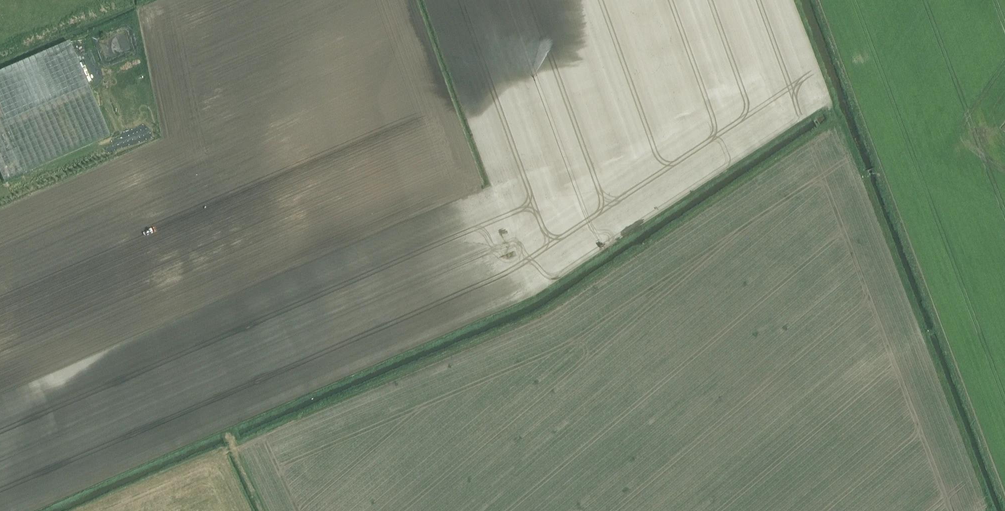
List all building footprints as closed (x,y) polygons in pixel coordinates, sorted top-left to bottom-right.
[(70,42),(0,72),(0,173),(4,182),(110,136),(70,42)]
